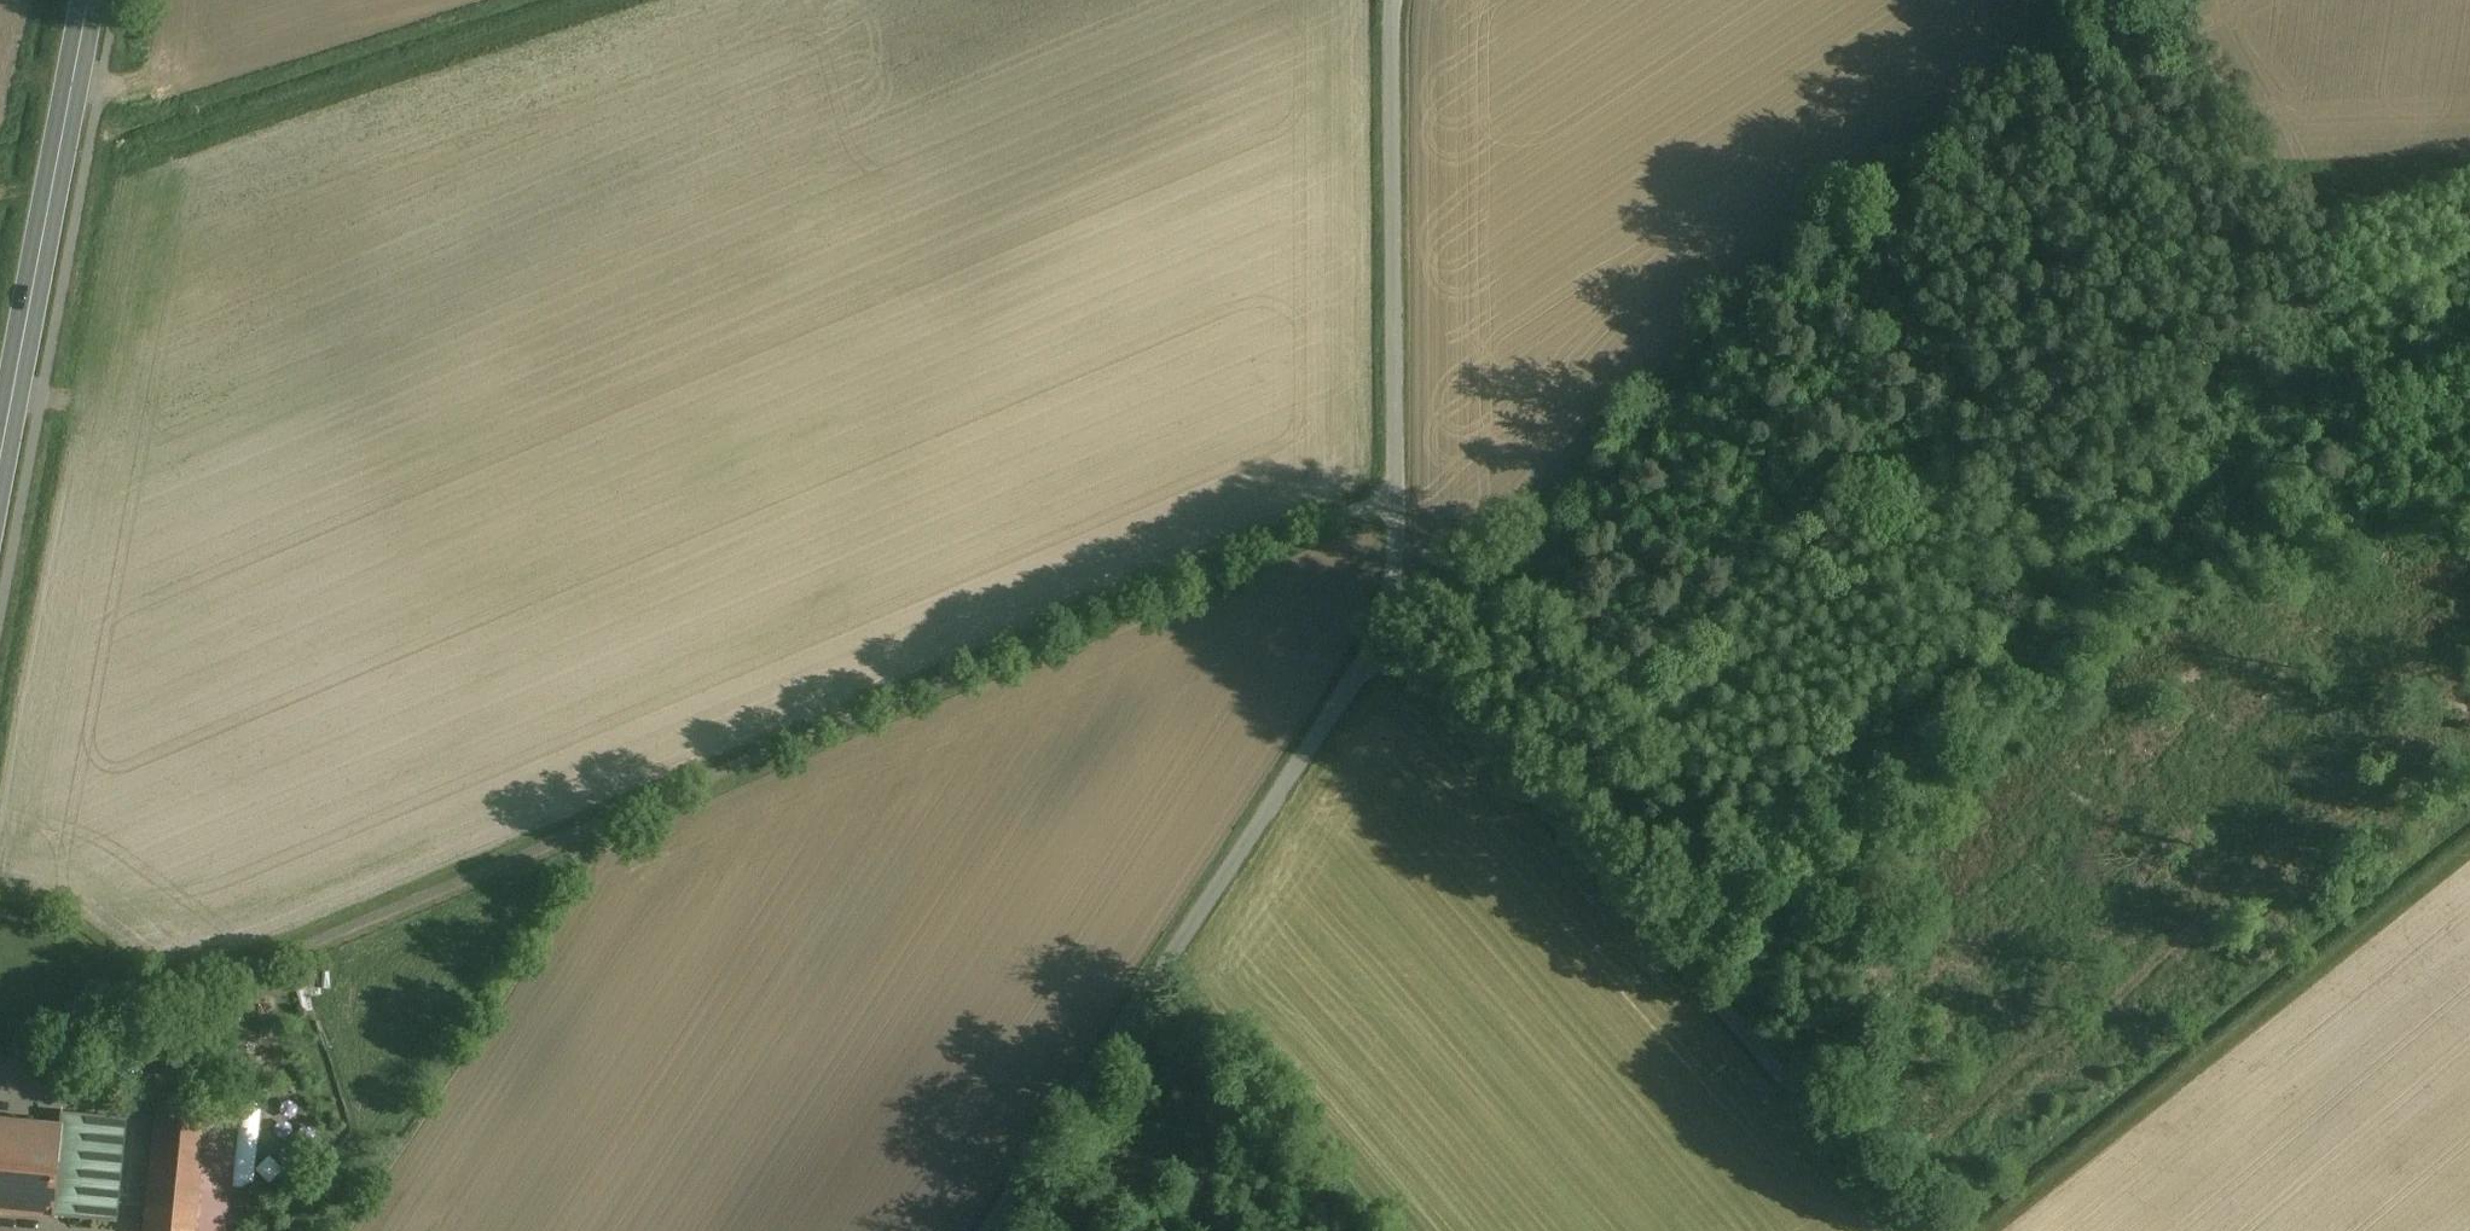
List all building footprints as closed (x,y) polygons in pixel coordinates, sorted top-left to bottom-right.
[(155,1105),(146,1230),(225,1230),(233,1110),(155,1105)] [(61,1113),(60,1128),(56,1184),(85,1186),(84,1201),(118,1203),(124,1117),(61,1113)] [(75,1217),(76,1200),(84,1201),(85,1186),(56,1184),(60,1128),(0,1123),(0,1212),(75,1217)] [(116,1220),(118,1203),(84,1201),(76,1200),(75,1217),(116,1220)]
